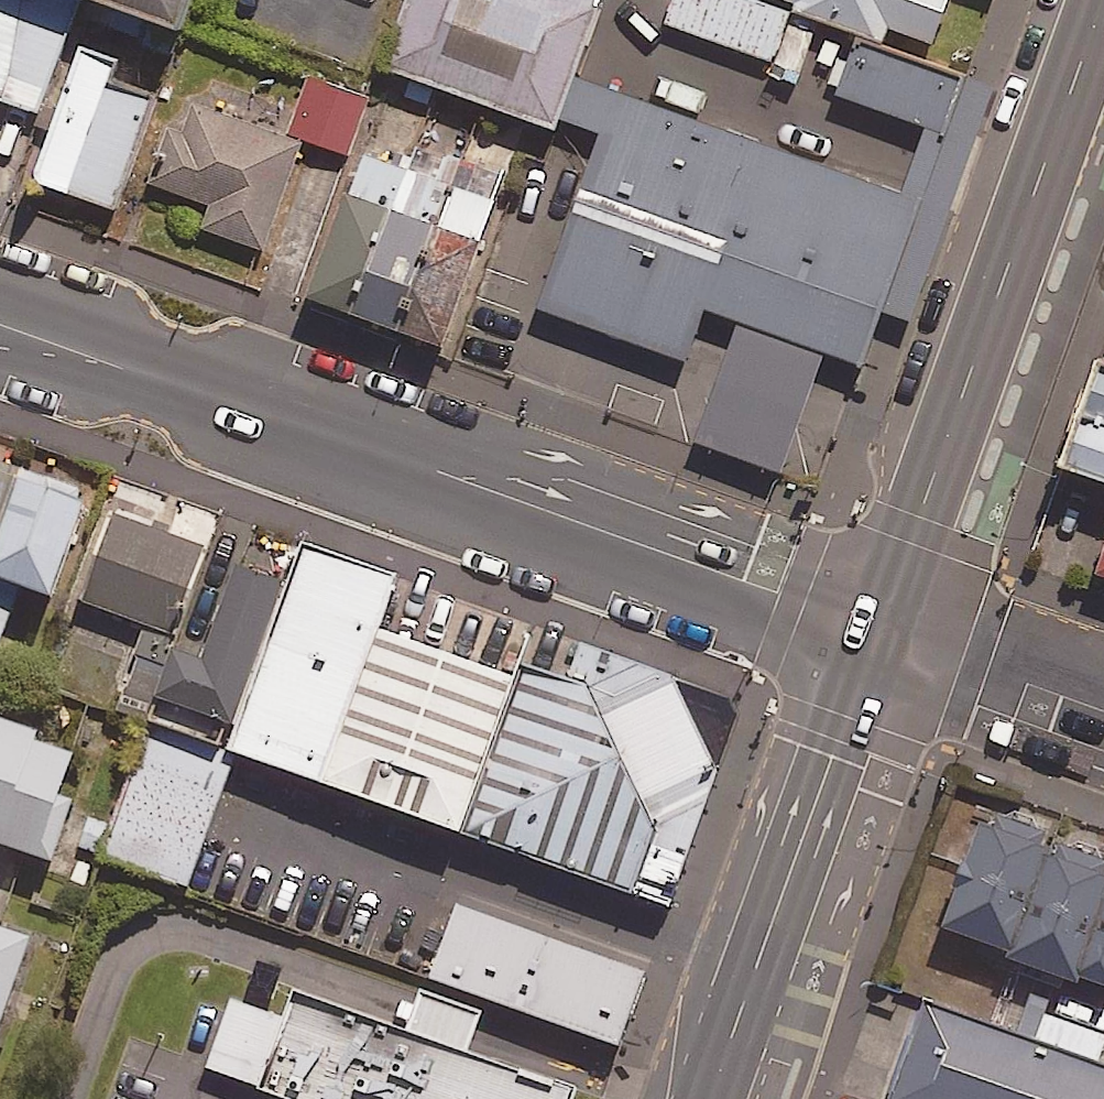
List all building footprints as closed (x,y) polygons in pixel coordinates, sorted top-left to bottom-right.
[(35,0),(0,0),(0,102),(46,119),(84,18),(35,0)] [(176,22),(185,0),(116,0),(176,22)] [(394,60),(571,125),(617,0),(417,0),(394,60)] [(752,0),(673,0),(665,24),(775,62),(771,74),(798,83),(819,23),(752,0)] [(884,43),(890,27),(935,44),(951,0),(767,0),(884,43)] [(181,77),(99,46),(53,170),(135,200),(181,77)] [(369,98),(309,79),(290,136),(351,155),(369,98)] [(935,182),(613,80),(546,293),(730,351),(705,431),(799,460),(833,351),(877,365),(935,182)] [(303,144),(181,101),(151,184),(214,207),(206,231),(265,252),(303,144)] [(507,235),(370,184),(328,300),(464,350),(507,235)] [(1103,480),(1103,422),(1096,419),(1078,471),(1103,480)] [(21,479),(0,472),(0,540),(21,479)] [(0,540),(0,649),(20,592),(56,605),(91,504),(21,479),(0,540)] [(406,576),(309,541),(233,750),(330,785),(388,628),(406,576)] [(725,774),(681,675),(542,626),(525,676),(467,836),(676,910),(725,774)] [(388,628),(330,785),(467,836),(525,676),(388,628)] [(0,725),(0,849),(57,869),(77,810),(63,806),(78,761),(38,748),(41,739),(0,725)] [(236,758),(154,729),(106,862),(188,891),(236,758)] [(1013,958),(1051,852),(986,829),(948,935),(1013,958)] [(1013,958),(1011,965),(1080,989),(1103,921),(1103,871),(1051,852),(1013,958)] [(656,973),(462,904),(435,980),(629,1049),(656,973)] [(1080,989),(1103,998),(1103,921),(1080,989)] [(35,945),(0,933),(0,1046),(35,945)] [(301,991),(292,1018),(234,998),(210,1069),(264,1088),(262,1092),(283,1098),(579,1098),(583,1089),(301,991)] [(932,1004),(896,1098),(1103,1098),(1103,1064),(932,1004)]
